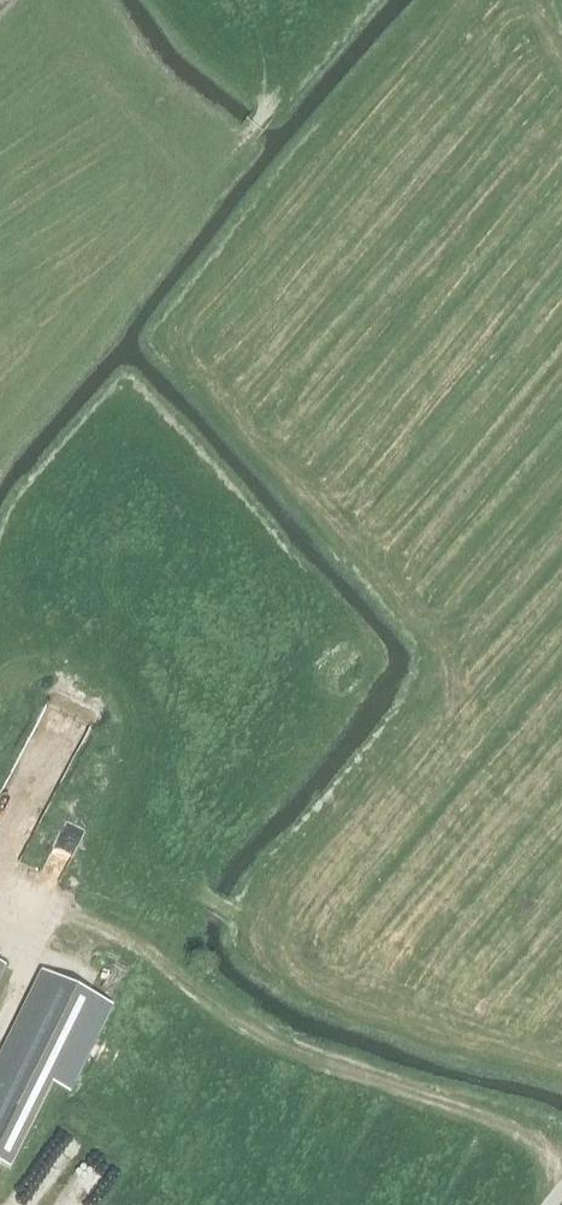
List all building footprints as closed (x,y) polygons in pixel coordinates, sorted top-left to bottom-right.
[(10,1170),(53,1085),(70,1093),(113,1006),(42,971),(0,1057),(0,1165),(10,1170)]
